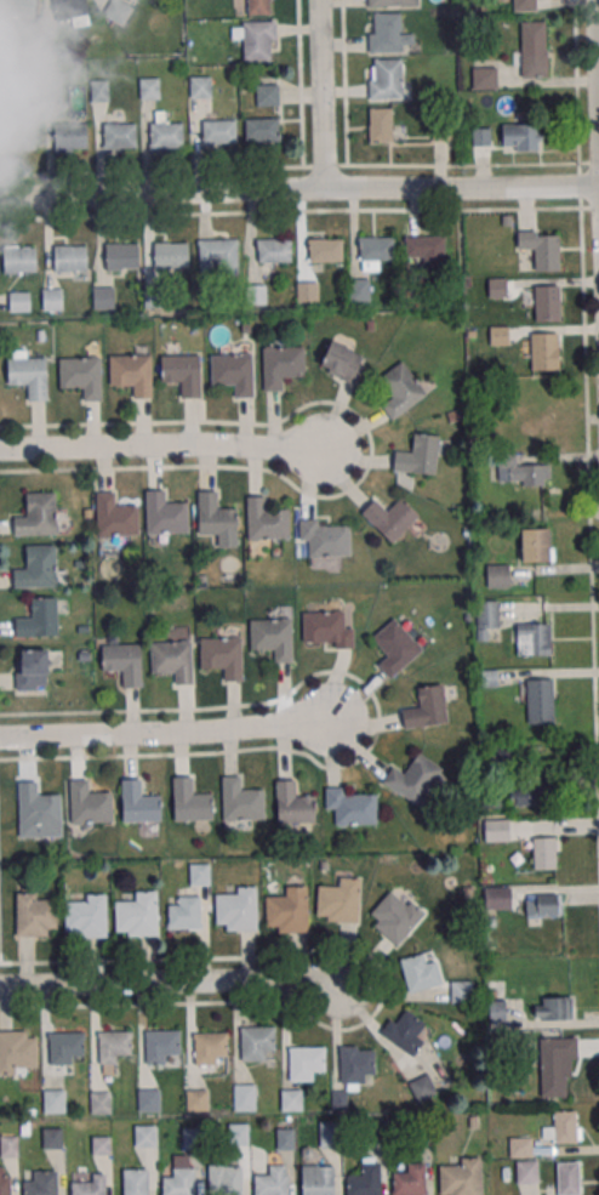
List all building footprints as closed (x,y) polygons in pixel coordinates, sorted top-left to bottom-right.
[(54,21),(71,21),(72,25),(88,25),(87,0),(54,0),(54,21)] [(117,0),(112,0),(103,14),(122,25),(131,9),(117,0)] [(247,14),(270,14),(270,0),(247,0),(247,14)] [(536,11),(536,0),(512,0),(512,12),(536,11)] [(369,52),(412,52),(412,33),(403,33),(403,13),(369,13),(369,52)] [(275,61),(275,21),(233,21),(233,43),(245,43),(245,61),(275,61)] [(547,21),(521,21),(521,77),(547,77),(547,21)] [(367,101),(411,101),(411,79),(403,79),(403,59),(367,59),(367,101)] [(472,89),(496,89),(496,67),(472,67),(472,89)] [(190,98),(212,98),(212,76),(190,76),(190,98)] [(159,78),(140,78),(140,99),(159,99),(159,78)] [(91,101),(109,101),(109,80),(91,80),(91,101)] [(278,84),(256,84),(256,106),(278,106),(278,84)] [(392,142),(392,108),(369,108),(369,142),(392,142)] [(183,148),(183,122),(165,122),(165,112),(150,112),(150,148),(183,148)] [(279,142),(279,118),(245,118),(245,142),(279,142)] [(202,144),(236,144),(236,120),(202,120),(202,144)] [(54,122),(54,152),(87,152),(87,122),(54,122)] [(103,148),(136,148),(136,123),(103,123),(103,148)] [(542,151),(542,124),(501,124),(501,151),(542,151)] [(560,271),(560,232),(519,232),(519,250),(534,250),(534,271),(560,271)] [(445,269),(445,236),(406,236),(406,259),(421,259),(421,269),(445,269)] [(393,237),(360,237),(360,271),(381,271),(381,259),(393,259),(393,237)] [(343,261),(343,238),(308,238),(308,261),(343,261)] [(258,262),(292,262),(292,239),(258,239),(258,262)] [(238,240),(199,240),(199,262),(222,262),(222,274),(238,274),(238,240)] [(189,268),(189,242),(146,242),(146,268),(189,268)] [(138,270),(138,244),(105,244),(105,270),(138,270)] [(54,271),(87,271),(87,245),(54,245),(54,271)] [(36,246),(4,246),(4,273),(36,273),(36,246)] [(370,302),(370,278),(349,278),(349,302),(370,302)] [(297,303),(318,303),(318,282),(297,282),(297,303)] [(250,304),(266,303),(266,285),(250,286),(250,304)] [(560,321),(560,285),(535,285),(535,321),(560,321)] [(113,287),(94,287),(94,309),(114,309),(113,287)] [(43,311),(62,311),(62,288),(43,288),(43,311)] [(10,311),(30,311),(30,293),(10,293),(10,311)] [(559,370),(558,332),(531,333),(531,370),(559,370)] [(318,371),(355,385),(366,355),(330,341),(318,371)] [(304,377),(304,347),(263,347),(263,390),(286,390),(286,377),(304,377)] [(46,400),(46,352),(7,352),(7,386),(23,386),(23,400),(46,400)] [(253,397),(252,353),(211,354),(211,385),(232,385),(232,397),(253,397)] [(160,355),(199,354),(200,398),(181,398),(181,380),(161,381),(160,355)] [(110,355),(110,385),(130,385),(130,398),(151,398),(151,355),(110,355)] [(61,358),(99,357),(101,400),(81,402),(81,383),(62,383),(61,358)] [(382,405),(391,419),(426,395),(403,362),(378,378),(391,398),(382,405)] [(392,471),(436,474),(438,436),(412,435),(411,450),(394,448),(392,471)] [(498,457),(498,485),(549,485),(550,457),(498,457)] [(188,533),(188,503),(168,503),(168,490),(146,490),(146,533),(188,533)] [(217,491),(197,491),(197,534),(215,534),(215,547),(237,547),(237,507),(217,507),(217,491)] [(56,534),(56,493),(27,493),(27,514),(13,514),(13,534),(56,534)] [(138,536),(138,506),(115,506),(115,493),(96,493),(96,536),(138,536)] [(247,497),(247,539),(289,539),(289,509),(266,509),(266,497),(247,497)] [(418,516),(400,498),(389,509),(376,497),(360,512),(391,543),(418,516)] [(300,543),(310,543),(310,556),(350,556),(350,522),(300,522),(300,543)] [(521,562),(549,562),(549,528),(521,528),(521,562)] [(56,545),(27,545),(27,568),(15,568),(15,588),(56,588),(56,545)] [(487,565),(487,587),(509,587),(509,565),(487,565)] [(56,636),(56,597),(31,597),(31,615),(14,615),(14,636),(56,636)] [(477,601),(477,629),(498,629),(498,601),(477,601)] [(303,645),(353,645),(353,619),(345,619),(345,611),(302,612),(303,645)] [(393,618),(422,650),(389,678),(377,664),(387,655),(371,637),(393,618)] [(250,620),(291,619),(292,662),(274,662),(273,649),(251,650),(250,620)] [(512,624),(512,655),(550,655),(550,624),(512,624)] [(199,638),(241,638),(243,681),(223,681),(223,667),(200,667),(199,638)] [(150,643),(190,642),(192,685),(172,685),(171,672),(152,673),(150,643)] [(101,645),(139,644),(141,688),(121,688),(121,670),(102,671),(101,645)] [(46,650),(16,650),(16,689),(46,689),(46,650)] [(553,723),(553,679),(527,679),(527,723),(553,723)] [(417,687),(419,704),(402,706),(404,729),(448,724),(443,684),(417,687)] [(391,764),(380,784),(422,808),(444,768),(417,752),(406,772),(391,764)] [(222,776),(223,820),(264,819),(263,789),(240,789),(240,775),(222,776)] [(172,776),(173,820),(212,819),(212,792),(192,793),(192,776),(172,776)] [(121,778),(122,821),(161,820),(160,793),(141,795),(139,778),(121,778)] [(69,780),(70,824),(113,823),(112,791),(89,792),(89,779),(69,780)] [(17,781),(19,837),(61,836),(59,793),(36,793),(36,780),(17,781)] [(315,822),(315,795),(296,795),(296,780),(276,780),(276,823),(315,822)] [(550,805),(550,785),(512,785),(512,805),(550,805)] [(336,824),(376,824),(376,790),(326,790),(326,810),(336,810),(336,824)] [(509,819),(484,819),(484,841),(509,841),(509,819)] [(533,869),(556,869),(556,836),(533,836),(533,869)] [(361,877),(333,877),(332,888),(318,888),(317,920),(359,922),(361,877)] [(307,886),(283,886),(283,897),(266,897),(266,932),(307,932),(307,886)] [(510,886),(486,886),(486,909),(510,909),(510,886)] [(394,946),(424,915),(395,887),(365,918),(394,946)] [(256,889),(216,889),(216,930),(256,930),(256,889)] [(157,935),(157,891),(128,891),(128,903),(115,903),(115,935),(157,935)] [(57,895),(16,895),(16,935),(57,935),(57,895)] [(526,922),(562,922),(562,895),(526,895),(526,922)] [(107,937),(107,896),(65,896),(65,937),(107,937)] [(200,929),(200,896),(168,896),(168,929),(200,929)] [(442,984),(436,961),(426,964),(423,954),(400,959),(408,992),(442,984)] [(472,981),(452,981),(452,1003),(472,1003),(472,981)] [(572,1020),(572,997),(535,997),(535,1020),(572,1020)] [(412,1058),(433,1028),(401,1006),(381,1036),(412,1058)] [(275,1026),(241,1026),(241,1060),(275,1060),(275,1026)] [(145,1065),(180,1065),(180,1030),(145,1030),(145,1065)] [(37,1074),(37,1031),(0,1031),(0,1074),(37,1074)] [(98,1064),(118,1064),(118,1056),(132,1056),(132,1031),(98,1031),(98,1064)] [(84,1032),(50,1032),(50,1069),(72,1069),(72,1058),(84,1058),(84,1032)] [(227,1065),(227,1032),(194,1032),(194,1065),(227,1065)] [(540,1037),(540,1097),(566,1097),(566,1074),(576,1074),(576,1037),(540,1037)] [(374,1084),(374,1046),(340,1046),(340,1084),(374,1084)] [(289,1047),(289,1081),(313,1081),(313,1070),(325,1070),(325,1047),(289,1047)] [(408,1083),(419,1103),(437,1092),(426,1072),(408,1083)] [(255,1110),(255,1084),(234,1084),(234,1110),(255,1110)] [(303,1111),(303,1088),(281,1088),(281,1111),(303,1111)] [(65,1113),(65,1089),(44,1089),(43,1113),(65,1113)] [(138,1111),(159,1111),(159,1089),(138,1089),(138,1111)] [(208,1089),(185,1089),(185,1110),(208,1110),(208,1089)] [(90,1092),(90,1114),(111,1114),(111,1092),(90,1092)] [(346,1108),(346,1092),(333,1092),(333,1108),(346,1108)] [(578,1111),(555,1111),(555,1125),(542,1125),(542,1141),(578,1141),(578,1111)] [(337,1121),(318,1121),(318,1146),(337,1146),(337,1121)] [(249,1145),(249,1123),(229,1123),(229,1145),(249,1145)] [(157,1146),(157,1125),(135,1125),(135,1146),(157,1146)] [(182,1148),(201,1148),(201,1127),(182,1127),(182,1148)] [(42,1149),(62,1149),(62,1128),(42,1128),(42,1149)] [(278,1148),(293,1148),(293,1129),(278,1129),(278,1148)] [(17,1156),(17,1136),(1,1136),(1,1156),(17,1156)] [(510,1156),(532,1156),(532,1137),(510,1137),(510,1156)] [(195,1155),(173,1155),(173,1176),(162,1176),(162,1194),(195,1194),(195,1155)] [(440,1159),(440,1194),(481,1194),(481,1159),(440,1159)] [(538,1184),(538,1160),(516,1160),(516,1184),(538,1184)] [(381,1161),(360,1161),(360,1174),(347,1174),(347,1194),(381,1194),(381,1161)] [(287,1164),(267,1164),(267,1178),(255,1178),(255,1194),(287,1194),(287,1164)] [(393,1164),(393,1194),(425,1194),(425,1164),(393,1164)] [(209,1165),(209,1194),(242,1194),(242,1165),(209,1165)] [(333,1165),(302,1165),(302,1194),(333,1194),(333,1165)] [(10,1166),(0,1166),(0,1194),(10,1194),(10,1166)] [(124,1168),(124,1194),(147,1194),(147,1168),(124,1168)] [(57,1170),(23,1170),(23,1194),(57,1194),(57,1170)] [(104,1174),(82,1174),(82,1179),(71,1179),(71,1194),(104,1194),(104,1174)]
